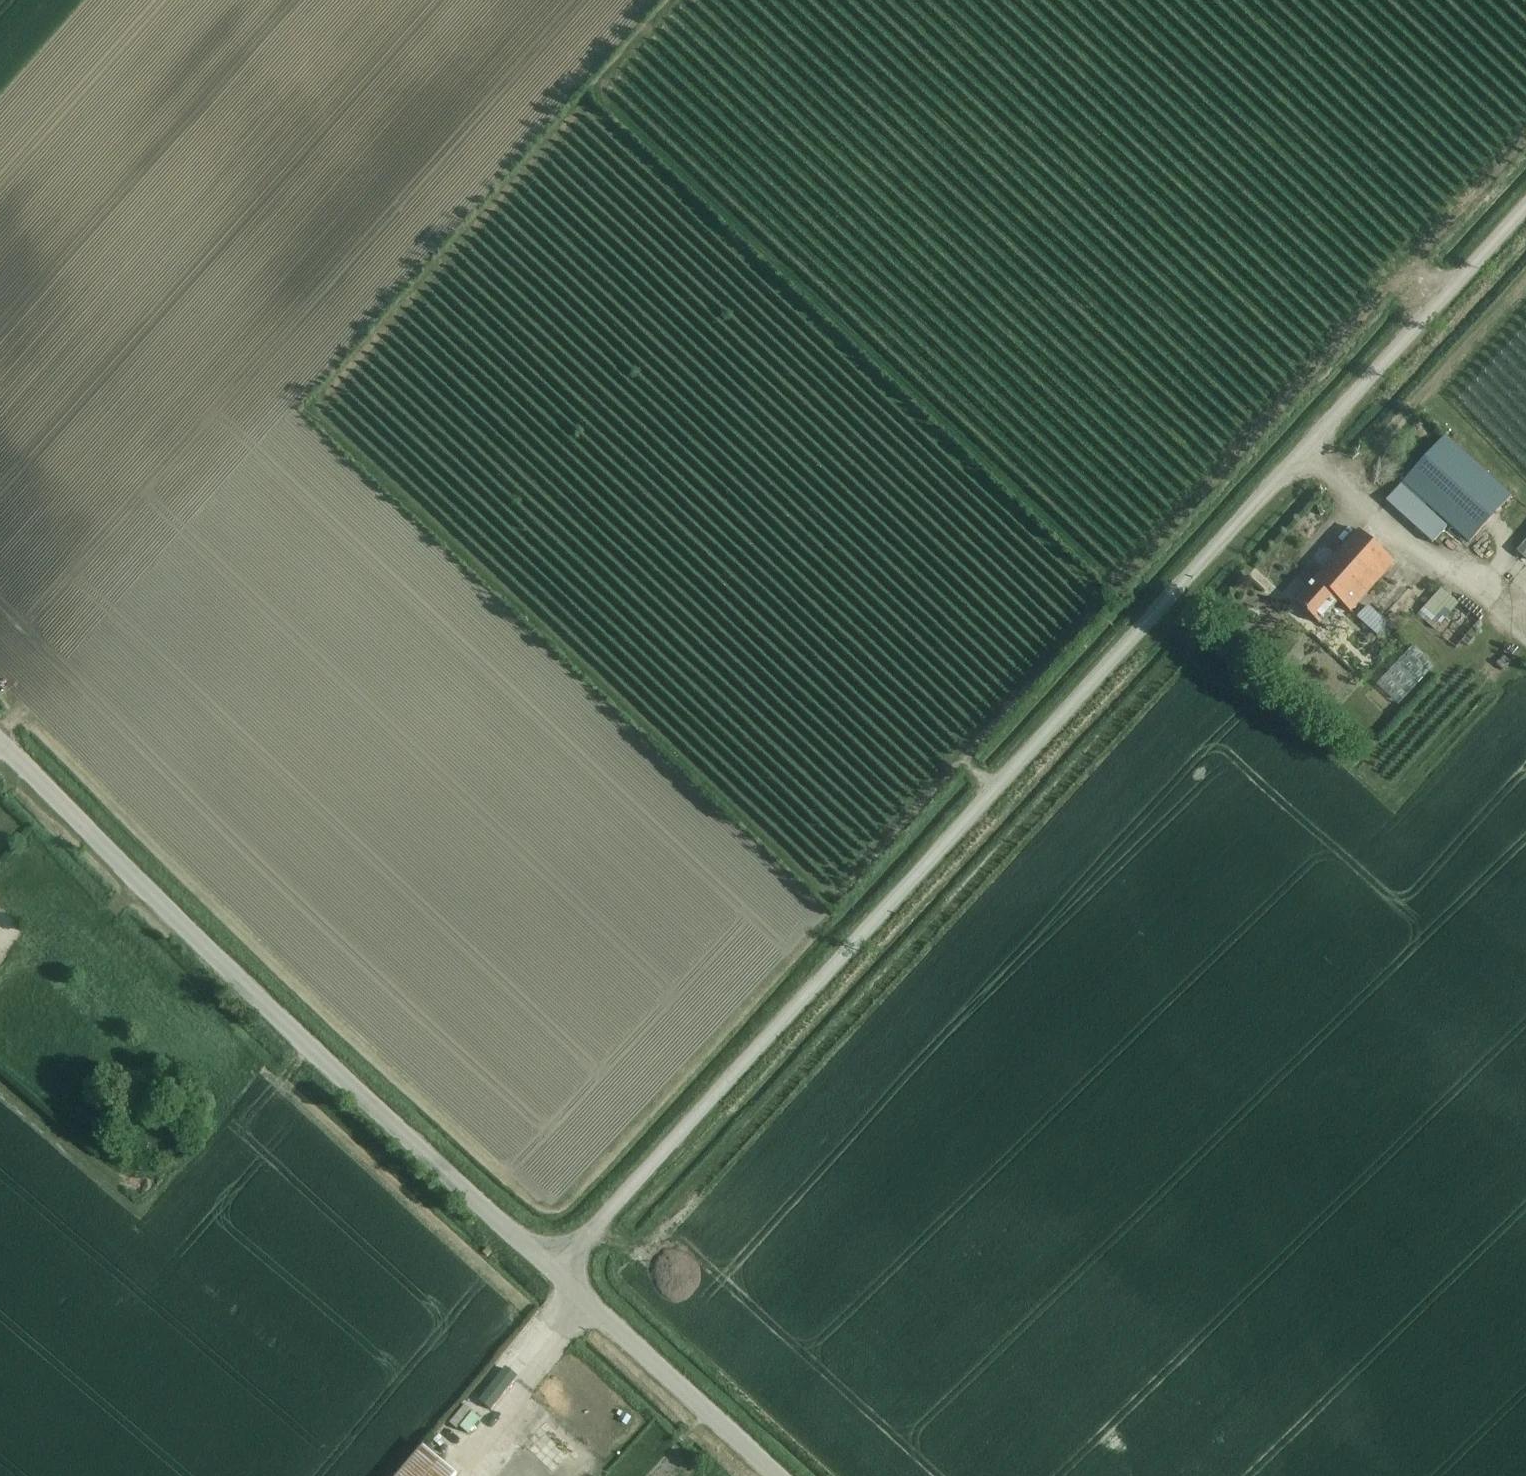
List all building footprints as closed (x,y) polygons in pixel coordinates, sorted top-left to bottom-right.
[(1413,297),(1424,284),(1416,278),(1405,291),(1413,297)] [(1388,502),(1424,535),(1432,542),(1444,529),(1423,509),(1428,504),(1470,544),(1513,499),(1449,438),(1388,502)] [(1352,612),(1396,564),(1362,532),(1296,602),(1320,624),(1341,602),(1352,612)] [(1441,577),(1416,607),(1456,640),(1481,610),(1441,577)] [(1367,607),(1357,618),(1378,638),(1389,627),(1367,607)] [(1398,646),(1393,655),(1422,673),(1427,664),(1398,646)] [(489,1400),(502,1385),(492,1377),(479,1392),(489,1400)] [(624,1413),(620,1420),(627,1424),(630,1417),(624,1413)] [(523,1444),(494,1475),(558,1475),(523,1444)] [(403,1475),(454,1475),(425,1451),(403,1475)]
